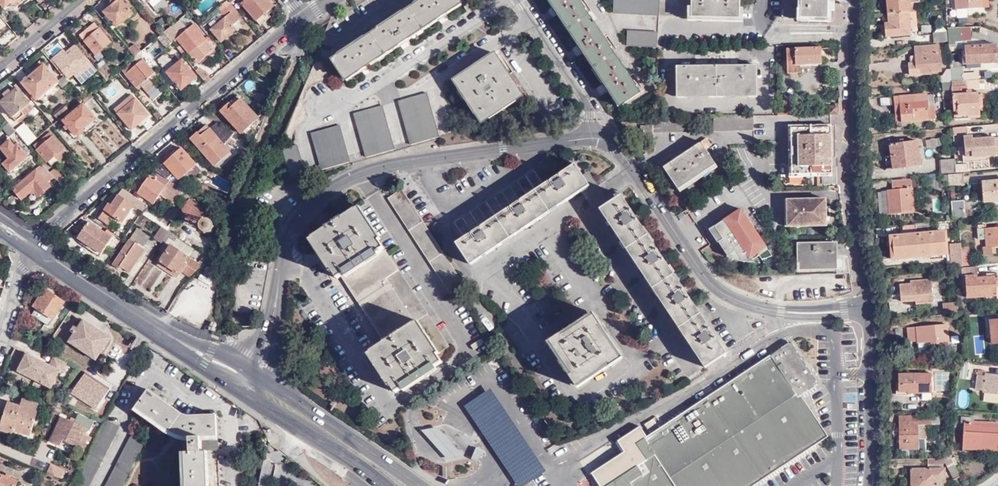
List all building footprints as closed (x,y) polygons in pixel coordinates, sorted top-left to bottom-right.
[(11,2),(15,6),(21,7),(30,0),(0,0),(0,3),(5,8),(11,2)] [(107,16),(116,27),(117,28),(134,13),(122,0),(118,0),(111,6),(103,12),(107,16)] [(221,11),(231,3),(229,0),(228,0),(219,7),(221,11)] [(268,0),(246,0),(242,4),(257,20),(274,6),(268,0)] [(459,0),(419,0),(414,4),(415,5),(409,9),(420,26),(428,21),(429,23),(437,18),(437,19),(447,12),(454,7),(453,4),(459,0)] [(453,4),(454,7),(447,12),(448,14),(463,3),(461,0),(459,0),(453,4)] [(553,4),(552,4),(559,15),(560,14),(565,22),(567,20),(572,27),(589,16),(586,11),(579,0),(550,0),(553,4)] [(581,0),(579,0),(586,11),(588,9),(581,0)] [(660,0),(614,0),(613,13),(660,14),(660,0)] [(660,14),(688,15),(692,15),(692,0),(660,0),(660,14)] [(692,15),(692,17),(740,18),(740,8),(740,0),(692,0),(692,15)] [(809,21),(809,18),(828,18),(829,0),(784,0),(783,18),(798,18),(798,21),(809,21)] [(832,22),(832,11),(833,0),(829,0),(828,18),(809,18),(809,21),(832,22)] [(888,14),(892,13),(909,12),(911,12),(910,2),(915,2),(920,2),(920,0),(887,0),(888,14)] [(956,10),(988,8),(988,0),(955,0),(956,10)] [(221,11),(224,15),(229,11),(231,13),(215,25),(219,31),(215,34),(221,42),(237,29),(237,30),(241,27),(242,25),(238,20),(242,17),(231,3),(221,11)] [(744,8),(740,8),(740,18),(692,17),(692,15),(688,15),(688,21),(743,22),(744,8)] [(413,30),(420,26),(409,9),(404,12),(403,11),(393,17),(394,19),(387,24),(386,22),(376,28),(377,30),(371,34),(382,51),(389,46),(391,49),(398,43),(399,45),(407,39),(407,38),(414,33),(413,30)] [(892,13),(888,14),(889,23),(889,27),(886,27),(886,37),(911,35),(911,29),(917,28),(916,11),(911,12),(909,12),(892,13)] [(560,14),(559,15),(558,15),(568,30),(572,27),(567,20),(565,22),(560,14)] [(103,19),(112,30),(116,27),(107,16),(103,19)] [(593,21),(589,16),(572,27),(577,34),(574,36),(579,43),(578,44),(584,53),(585,52),(590,60),(592,58),(597,65),(614,54),(611,49),(604,38),(606,37),(602,31),(600,33),(596,26),(598,25),(595,20),(593,21)] [(438,20),(437,19),(437,18),(429,23),(428,21),(420,26),(423,30),(438,20)] [(85,40),(97,54),(112,42),(100,28),(99,28),(95,22),(81,34),(85,40)] [(164,33),(172,43),(177,39),(198,64),(214,49),(193,25),(179,37),(171,27),(164,33)] [(219,31),(215,25),(211,29),(215,34),(219,31)] [(408,40),(423,30),(420,26),(413,30),(414,33),(407,38),(407,39),(408,40)] [(572,27),(568,30),(577,45),(578,44),(579,43),(574,36),(577,34),(572,27)] [(960,28),(959,27),(948,28),(948,32),(949,42),(949,47),(955,47),(955,42),(960,41),(960,28)] [(934,33),(934,43),(949,42),(948,32),(948,28),(936,28),(936,33),(934,33)] [(976,32),(960,28),(960,41),(962,41),(976,40),(976,32)] [(626,46),(658,47),(658,41),(658,32),(627,30),(626,46)] [(167,47),(172,43),(164,33),(159,38),(167,47)] [(375,56),(382,51),(371,34),(365,38),(364,36),(354,43),(355,45),(348,49),(347,47),(337,54),(338,56),(333,60),(343,77),(349,73),(351,75),(358,69),(359,71),(369,64),(369,63),(376,58),(375,56)] [(613,47),(606,37),(604,38),(611,49),(613,47)] [(128,49),(135,57),(139,54),(142,52),(134,43),(128,49)] [(400,46),(399,45),(398,43),(391,49),(389,46),(382,51),(385,56),(400,46)] [(52,60),(65,76),(68,79),(74,74),(77,78),(93,65),(75,44),(69,50),(70,52),(67,55),(65,52),(63,50),(52,60)] [(917,67),(909,68),(910,76),(932,73),(932,72),(941,71),(938,44),(915,47),(916,62),(917,67)] [(966,64),(981,63),(997,61),(997,58),(997,44),(964,47),(965,52),(966,64)] [(789,69),(797,69),(797,64),(821,63),(821,47),(796,48),(796,49),(789,49),(789,69)] [(370,65),(385,56),(382,51),(375,56),(376,58),(369,63),(369,64),(370,65)] [(462,78),(460,76),(453,81),(458,88),(461,86),(479,114),(477,115),(481,123),(489,118),(487,115),(514,98),(516,100),(523,96),(518,88),(516,89),(498,62),(500,61),(495,52),(488,57),(490,60),(462,78)] [(585,52),(584,53),(583,53),(593,68),(597,65),(592,58),(590,60),(585,52)] [(614,54),(597,65),(602,73),(600,74),(605,82),(604,82),(611,93),(612,92),(616,98),(619,97),(623,104),(640,93),(636,87),(629,77),(631,75),(627,69),(625,71),(618,59),(614,54)] [(459,74),(460,76),(462,78),(490,60),(488,57),(487,56),(459,74)] [(620,58),(618,59),(625,71),(627,69),(620,58)] [(150,80),(157,74),(144,59),(140,63),(136,60),(123,71),(139,89),(143,86),(149,94),(157,88),(150,80)] [(175,83),(182,90),(189,84),(192,84),(197,80),(197,77),(182,59),(167,72),(172,79),(170,81),(173,85),(175,83)] [(63,76),(63,77),(65,76),(52,60),(50,61),(61,74),(63,76)] [(502,60),(500,61),(498,62),(516,89),(518,88),(520,86),(502,60)] [(952,81),(963,81),(963,73),(962,67),(961,67),(960,62),(954,62),(954,61),(950,61),(951,70),(952,81)] [(37,100),(57,83),(59,81),(58,81),(44,64),(23,82),(37,100)] [(105,79),(113,72),(106,64),(99,70),(105,79)] [(597,65),(593,68),(603,83),(604,82),(605,82),(600,74),(602,73),(597,65)] [(677,98),(717,97),(717,65),(713,65),(713,69),(690,69),(690,66),(676,66),(677,98)] [(717,65),(717,97),(758,97),(757,65),(743,65),(743,69),(720,69),(720,65),(717,65)] [(360,72),(359,71),(358,69),(351,75),(349,73),(343,77),(342,78),(345,82),(360,72)] [(942,82),(952,81),(951,70),(947,70),(943,76),(942,76),(942,82)] [(963,81),(979,79),(978,71),(963,73),(963,81)] [(629,77),(636,87),(638,86),(631,75),(629,77)] [(62,88),(68,83),(63,77),(63,76),(58,81),(59,81),(57,83),(62,88)] [(981,90),(980,79),(979,79),(963,81),(952,81),(942,82),(941,82),(943,101),(953,100),(953,106),(957,106),(958,116),(968,115),(968,117),(981,116),(981,106),(984,106),(983,90),(981,90)] [(23,92),(25,90),(19,83),(13,88),(15,91),(1,103),(12,116),(13,116),(17,121),(23,116),(23,115),(19,111),(29,102),(20,91),(21,90),(23,92)] [(461,86),(458,88),(457,89),(475,116),(477,115),(479,114),(461,86)] [(612,92),(611,93),(610,94),(620,108),(624,105),(623,104),(619,97),(616,98),(612,92)] [(426,93),(398,101),(411,145),(439,137),(426,93)] [(92,94),(83,101),(86,104),(94,97),(92,94)] [(115,109),(132,130),(149,115),(132,94),(115,109)] [(928,107),(927,94),(895,96),(896,118),(902,117),(902,122),(936,119),(935,107),(928,107)] [(221,111),(241,133),(258,118),(238,95),(221,111)] [(487,115),(489,118),(490,119),(517,101),(516,100),(514,98),(487,115)] [(33,107),(29,102),(19,111),(23,115),(33,107)] [(63,120),(76,135),(96,118),(84,104),(73,113),(71,111),(69,113),(71,115),(63,120)] [(53,114),(58,121),(65,115),(70,111),(66,105),(65,106),(64,105),(53,114)] [(382,106),(354,113),(366,158),(394,149),(382,106)] [(839,114),(839,106),(829,106),(829,115),(839,114)] [(968,118),(968,117),(968,115),(958,116),(957,106),(953,106),(954,119),(968,118)] [(224,145),(235,133),(228,128),(218,122),(211,128),(194,142),(214,166),(230,152),(224,145)] [(10,136),(16,131),(16,130),(10,123),(3,129),(10,136)] [(16,131),(28,145),(37,138),(24,123),(16,130),(16,131)] [(654,132),(654,124),(641,125),(641,129),(638,129),(638,133),(643,133),(643,135),(654,135),(654,132)] [(191,139),(194,142),(211,128),(207,125),(191,139)] [(326,169),(353,162),(340,125),(314,132),(326,169)] [(788,126),(789,177),(822,177),(822,184),(836,184),(836,168),(832,168),(831,158),(836,158),(835,125),(831,126),(831,125),(788,126)] [(968,134),(967,126),(952,127),(953,135),(964,135),(968,134)] [(35,146),(52,167),(68,153),(53,135),(48,140),(46,137),(35,146)] [(990,138),(972,139),(972,135),(964,136),(965,146),(958,147),(958,155),(964,155),(965,162),(973,162),(972,156),(995,155),(997,155),(997,137),(990,138)] [(925,139),(925,148),(941,147),(941,138),(925,139)] [(706,139),(664,167),(680,191),(717,166),(706,148),(710,145),(706,139)] [(9,159),(3,164),(11,172),(30,157),(19,144),(15,146),(10,140),(1,148),(2,150),(9,159)] [(891,156),(893,169),(921,165),(917,141),(890,145),(891,156)] [(294,178),(308,174),(300,145),(286,149),(294,178)] [(164,163),(155,171),(166,178),(167,179),(179,187),(191,176),(193,178),(201,171),(199,168),(201,166),(198,163),(196,164),(179,146),(164,159),(164,163)] [(3,164),(9,159),(2,150),(0,152),(0,154),(4,160),(2,162),(3,164)] [(954,164),(954,158),(941,159),(942,173),(955,173),(955,172),(954,164)] [(43,163),(36,169),(37,170),(14,189),(22,199),(29,193),(35,193),(38,196),(50,186),(47,183),(55,177),(50,172),(43,163)] [(575,164),(544,185),(536,190),(550,212),(581,191),(590,185),(583,175),(575,164)] [(969,164),(954,164),(955,172),(969,171),(969,164)] [(58,181),(67,192),(74,186),(57,166),(50,172),(55,177),(58,181)] [(155,171),(151,168),(147,174),(149,176),(138,193),(154,204),(160,195),(164,188),(178,198),(184,190),(179,187),(167,179),(166,178),(155,171)] [(455,223),(465,237),(496,216),(536,190),(544,185),(534,171),(455,223)] [(589,171),(583,175),(590,185),(581,191),(596,212),(601,209),(622,194),(619,190),(607,198),(589,171)] [(962,185),(961,173),(955,173),(948,174),(949,186),(962,185)] [(893,201),(888,202),(889,214),(914,212),(911,178),(891,180),(892,190),(893,198),(893,201)] [(982,182),(984,202),(997,201),(997,181),(982,182)] [(164,188),(160,195),(174,204),(178,198),(164,188)] [(147,205),(123,189),(112,206),(109,204),(99,219),(108,224),(114,216),(123,223),(134,206),(138,209),(140,206),(144,209),(147,205)] [(496,216),(511,238),(526,228),(550,212),(536,190),(496,216)] [(462,282),(401,191),(389,199),(447,291),(462,282)] [(44,197),(47,204),(58,198),(55,192),(44,197)] [(649,234),(622,194),(601,209),(627,248),(649,234)] [(180,211),(179,212),(196,226),(207,212),(189,199),(184,205),(180,211)] [(824,208),(826,208),(826,199),(785,200),(785,226),(826,225),(826,217),(824,217),(824,208)] [(963,200),(951,201),(952,219),(965,218),(963,200)] [(339,272),(343,277),(377,253),(374,250),(381,246),(376,239),(379,236),(357,204),(310,235),(311,236),(307,238),(327,271),(329,270),(333,276),(339,272)] [(219,213),(223,215),(228,207),(225,205),(219,213)] [(166,217),(172,221),(179,212),(180,211),(174,206),(166,217)] [(761,260),(769,254),(740,210),(732,215),(732,216),(724,221),(726,223),(720,227),(718,224),(710,230),(727,256),(728,256),(735,251),(741,260),(741,261),(756,252),(759,256),(761,260)] [(465,237),(457,242),(457,243),(471,264),(511,238),(496,216),(465,237)] [(202,224),(201,226),(201,228),(202,230),(203,232),(205,233),(207,233),(210,233),(212,232),(214,231),(215,229),(215,226),(215,224),(214,222),(212,220),(209,219),(207,219),(204,220),(203,222),(202,224)] [(89,221),(78,239),(102,255),(112,239),(115,242),(118,237),(107,229),(105,232),(89,221)] [(916,234),(894,236),(895,248),(891,249),(892,258),(947,253),(945,231),(931,233),(930,224),(915,225),(916,234)] [(154,237),(161,242),(168,231),(166,229),(161,226),(154,237)] [(978,229),(979,239),(986,239),(987,247),(984,247),(984,254),(997,253),(996,246),(997,246),(997,227),(978,229)] [(130,239),(136,243),(137,242),(144,246),(151,237),(137,228),(130,239)] [(168,231),(161,242),(165,245),(172,234),(168,231)] [(649,234),(627,248),(653,288),(675,274),(649,234)] [(130,239),(114,265),(130,274),(145,249),(136,243),(130,239)] [(961,246),(961,242),(949,244),(950,261),(944,262),(945,268),(954,267),(963,266),(962,257),(961,247),(961,246)] [(833,259),(833,243),(798,244),(798,269),(836,268),(836,259),(833,259)] [(171,245),(160,263),(176,273),(192,274),(198,264),(171,245)] [(963,266),(970,266),(968,246),(961,247),(962,257),(963,266)] [(341,278),(382,340),(414,319),(386,279),(398,271),(384,249),(377,253),(343,277),(341,278)] [(735,251),(728,256),(731,257),(735,258),(739,260),(741,260),(735,251)] [(752,260),(759,256),(756,252),(741,261),(742,262),(745,262),(749,263),(753,263),(752,260)] [(997,287),(997,277),(977,278),(977,267),(962,268),(962,276),(966,277),(967,298),(984,297),(997,297),(997,287)] [(436,350),(438,353),(449,347),(398,271),(386,279),(414,319),(436,350)] [(701,313),(675,274),(653,288),(679,327),(701,313)] [(911,284),(900,285),(902,302),(915,300),(916,305),(938,303),(936,280),(911,281),(911,284)] [(49,326),(65,302),(42,287),(38,294),(43,296),(35,308),(36,308),(32,315),(49,326)] [(997,287),(997,297),(984,297),(983,301),(997,300),(997,287)] [(944,314),(958,313),(956,302),(944,303),(944,314)] [(594,312),(578,322),(579,325),(562,336),(560,334),(550,340),(572,374),(570,375),(577,385),(609,363),(611,366),(621,359),(599,326),(602,324),(594,312)] [(728,353),(701,313),(679,327),(706,367),(728,353)] [(96,359),(110,337),(80,318),(75,326),(72,324),(69,328),(74,332),(68,340),(96,359)] [(399,386),(402,390),(435,369),(433,364),(439,360),(434,352),(436,350),(414,319),(382,340),(368,349),(369,351),(365,352),(385,385),(388,384),(391,390),(399,386)] [(990,320),(992,344),(997,343),(997,320),(990,320)] [(579,325),(578,322),(575,324),(574,323),(571,324),(573,326),(560,334),(562,336),(579,325)] [(624,358),(602,324),(599,326),(621,359),(624,358)] [(930,344),(933,344),(949,342),(947,324),(907,328),(908,341),(917,341),(917,343),(918,342),(930,342),(930,344)] [(572,374),(550,340),(548,342),(570,375),(572,374)] [(480,341),(472,345),(476,354),(485,349),(480,341)] [(826,437),(798,397),(820,383),(792,342),(678,417),(646,438),(638,443),(648,458),(639,464),(627,451),(593,473),(601,485),(752,485),(826,437)] [(67,362),(54,355),(49,365),(24,353),(21,359),(23,361),(18,371),(51,388),(59,371),(63,372),(67,362)] [(578,387),(611,366),(609,363),(577,385),(578,387)] [(969,365),(961,364),(960,379),(967,380),(969,365)] [(977,390),(984,390),(985,393),(997,394),(997,375),(986,374),(987,371),(979,370),(978,376),(979,376),(977,390)] [(932,374),(929,373),(919,374),(908,374),(900,374),(899,374),(899,382),(899,391),(909,391),(909,393),(932,393),(932,374)] [(909,395),(909,393),(909,391),(899,391),(899,382),(896,382),(896,395),(909,395)] [(111,406),(118,393),(107,387),(99,400),(102,402),(96,414),(102,417),(109,405),(111,406)] [(215,414),(189,416),(180,412),(148,389),(135,407),(173,434),(178,436),(182,437),(189,437),(190,451),(184,452),(186,485),(208,485),(206,450),(217,449),(215,414)] [(465,407),(520,485),(526,485),(548,471),(491,389),(465,407)] [(31,435),(38,411),(36,410),(38,403),(23,399),(22,401),(12,399),(10,403),(8,402),(0,428),(0,429),(13,433),(14,430),(31,435)] [(50,441),(60,446),(63,440),(80,448),(81,445),(85,447),(88,440),(91,441),(93,437),(86,434),(88,429),(90,430),(95,421),(79,414),(75,422),(62,416),(50,441)] [(917,425),(926,425),(932,425),(932,416),(899,416),(900,448),(918,448),(918,438),(917,425)] [(974,423),(974,417),(962,417),(962,422),(963,422),(963,447),(982,448),(982,444),(997,444),(997,423),(974,423)] [(118,427),(106,420),(71,485),(87,485),(118,427)] [(927,439),(926,425),(917,425),(918,438),(927,439)] [(420,430),(447,460),(463,457),(437,427),(420,430)] [(639,427),(617,441),(627,451),(639,464),(648,458),(638,443),(646,438),(639,427)] [(145,440),(132,434),(105,485),(121,485),(145,440)] [(476,447),(470,459),(477,462),(483,451),(476,447)] [(951,458),(955,466),(957,465),(958,466),(961,464),(960,461),(958,462),(954,456),(951,458)] [(955,479),(961,476),(955,466),(951,458),(935,458),(935,464),(946,463),(955,479)] [(47,472),(61,478),(65,470),(51,464),(47,472)] [(945,482),(945,468),(911,469),(912,485),(938,485),(938,482),(945,482)] [(0,474),(0,485),(28,485),(0,474)]
